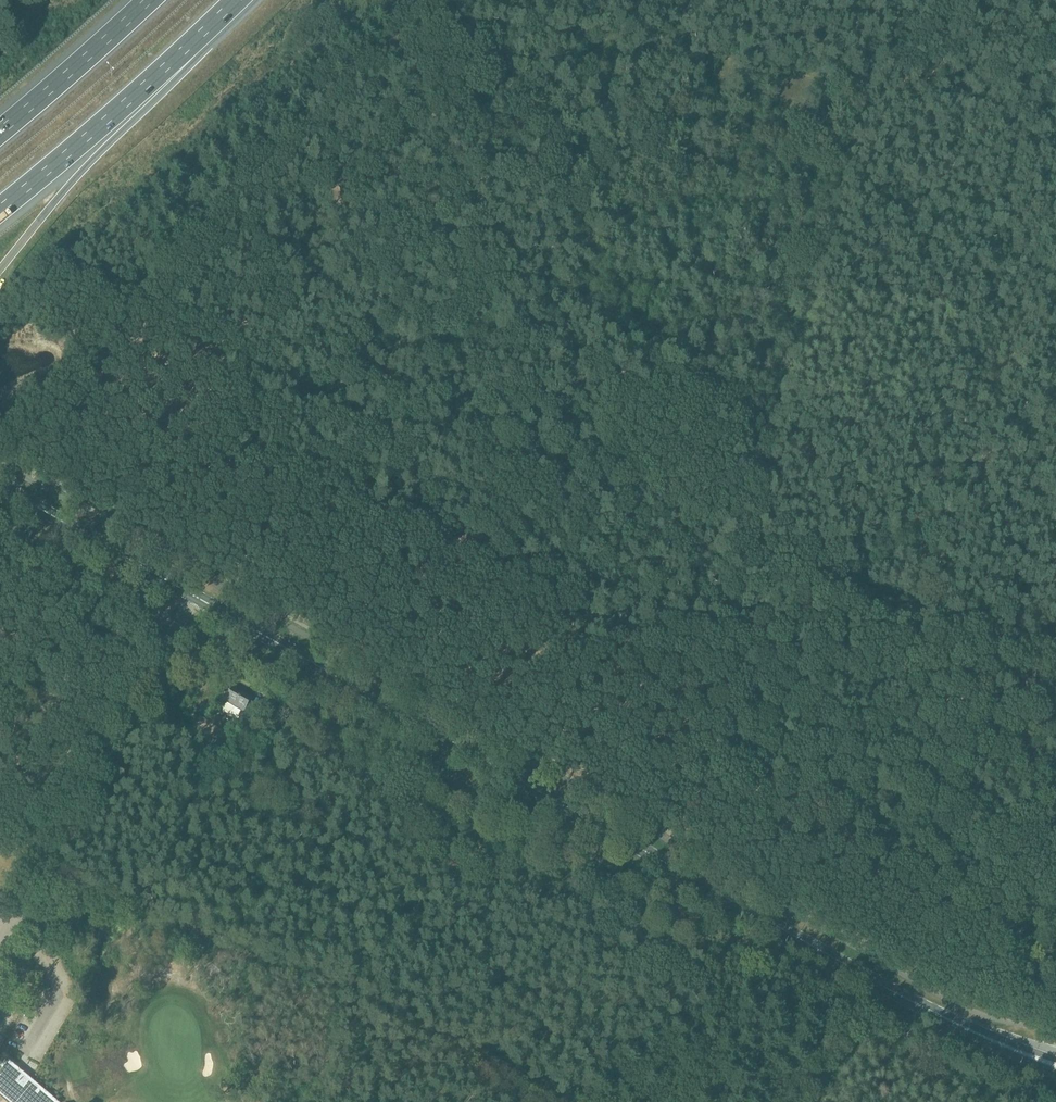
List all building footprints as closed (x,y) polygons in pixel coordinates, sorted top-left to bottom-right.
[(244,712),(252,697),(233,687),(225,701),(227,702),(223,709),(230,713),(231,711),(239,715),(242,710),(244,712)] [(252,717),(243,712),(235,726),(244,731),(252,717)] [(234,732),(228,742),(232,745),(238,735),(234,732)] [(5,1101),(57,1101),(5,1058),(0,1064),(0,1097),(5,1101)]
